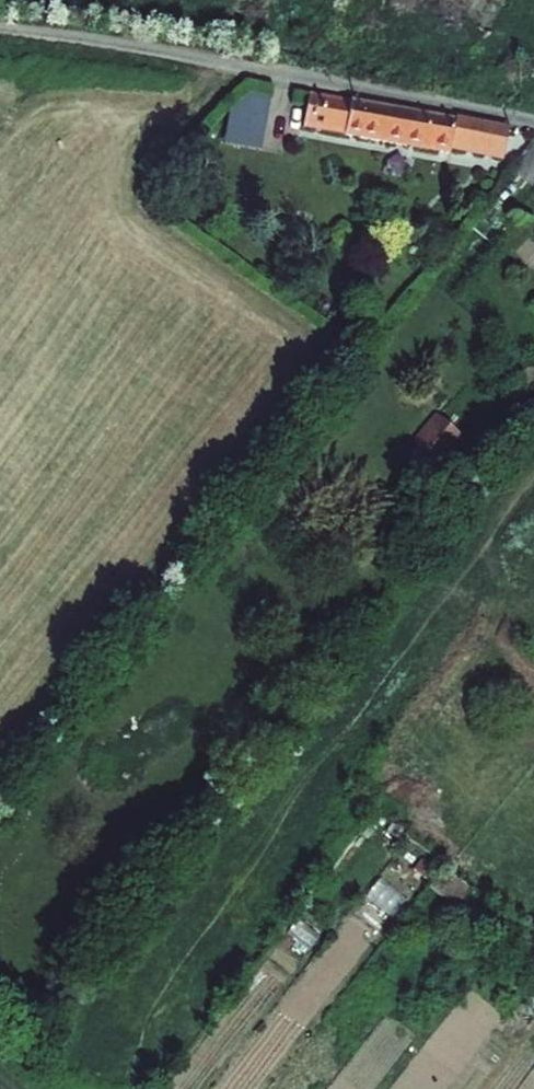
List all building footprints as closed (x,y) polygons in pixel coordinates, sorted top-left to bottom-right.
[(455,120),(309,95),(303,129),(450,155),(451,149),(504,160),(508,130),(455,120)] [(260,120),(229,115),(224,144),(255,149),(260,120)] [(438,458),(446,464),(466,440),(437,415),(417,440),(420,442),(438,458)] [(409,456),(427,472),(438,458),(420,442),(409,456)] [(414,871),(427,881),(434,872),(421,862),(414,871)] [(475,894),(444,870),(429,890),(460,914),(475,894)] [(372,891),(395,912),(409,897),(386,876),(372,891)] [(489,919),(502,929),(508,920),(496,911),(489,919)] [(533,956),(533,940),(521,930),(513,939),(533,956)]
